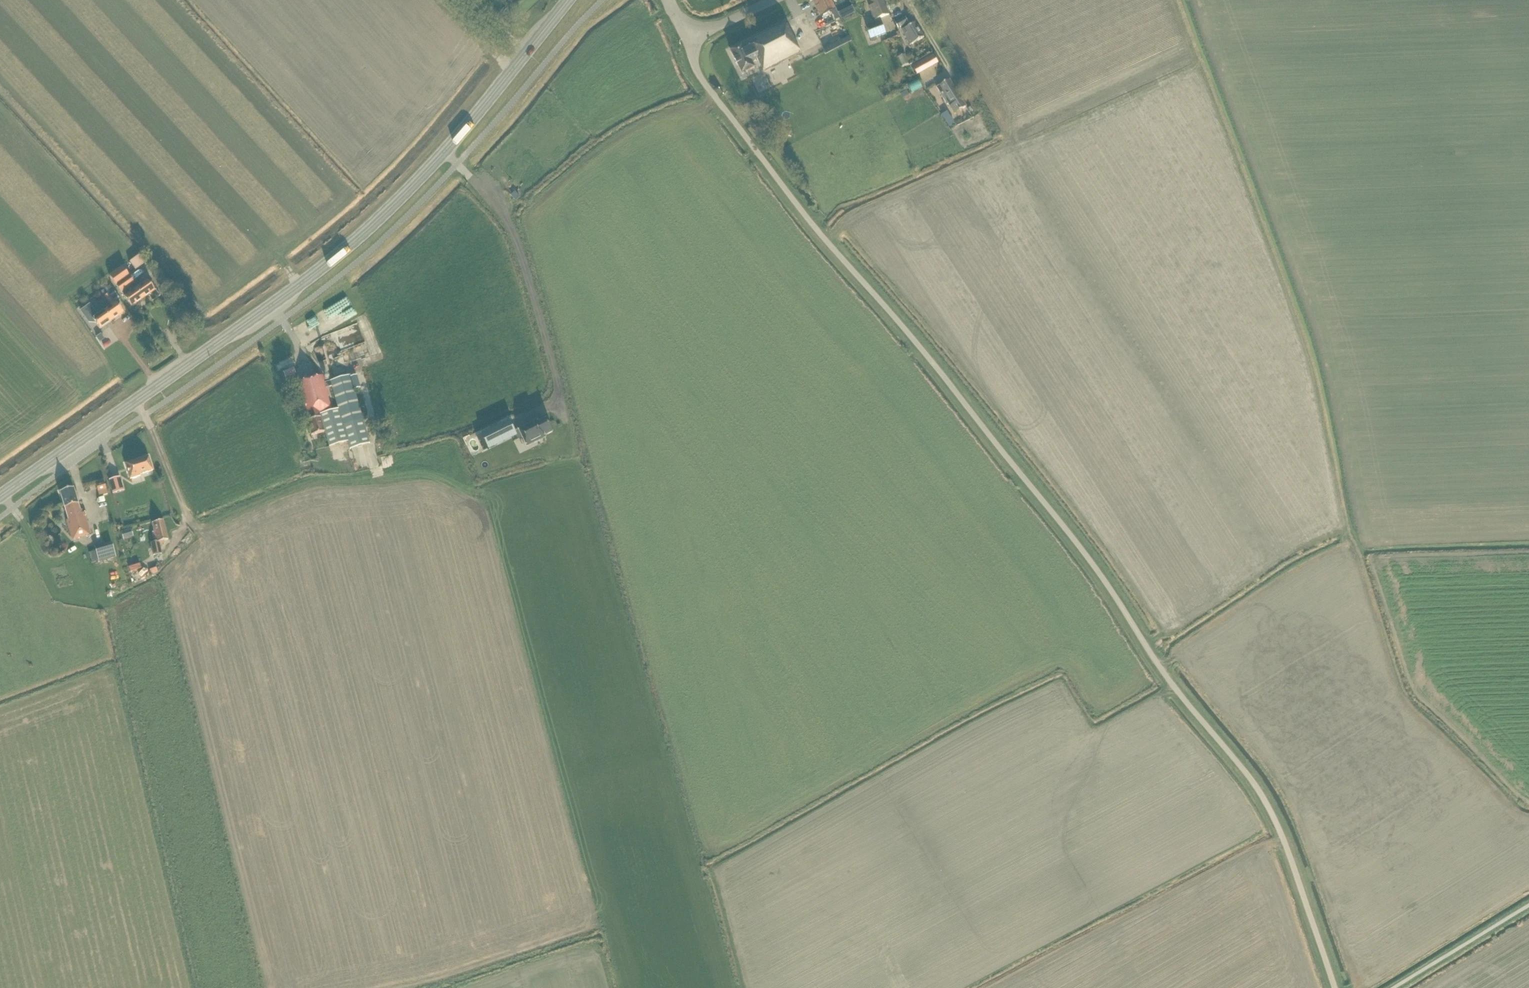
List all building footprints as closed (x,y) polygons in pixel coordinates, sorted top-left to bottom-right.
[(835,10),(830,0),(813,0),(821,18),(835,10)] [(835,8),(851,0),(831,0),(835,8)] [(881,0),(870,0),(873,6),(869,7),(874,21),(889,15),(886,7),(885,8),(883,2),(882,3),(881,0)] [(836,10),(832,12),(836,21),(841,19),(836,10)] [(898,28),(908,23),(905,18),(895,23),(898,28)] [(871,40),(886,35),(881,20),(865,26),(871,40)] [(801,54),(796,44),(785,23),(754,40),(755,42),(744,47),(743,45),(731,51),(742,75),(755,68),(752,63),(758,61),(764,73),(801,54)] [(910,46),(924,38),(916,23),(906,29),(902,31),(910,46)] [(933,54),(927,57),(933,66),(938,63),(933,54)] [(902,67),(909,65),(905,55),(898,58),(902,67)] [(924,90),(935,83),(925,67),(914,74),(924,90)] [(966,107),(949,80),(936,88),(947,106),(948,105),(955,115),(966,107)] [(946,112),(941,115),(944,120),(949,117),(946,112)] [(130,262),(136,270),(146,264),(140,255),(130,262)] [(124,298),(131,307),(154,291),(147,282),(143,277),(139,280),(142,285),(136,290),(133,285),(134,284),(123,268),(110,278),(121,294),(121,293),(125,298),(124,298)] [(104,312),(111,322),(122,313),(116,304),(120,301),(113,290),(109,286),(99,294),(102,299),(104,297),(111,307),(104,312)] [(111,322),(104,312),(97,317),(92,309),(95,307),(90,300),(76,310),(85,321),(91,317),(93,320),(92,320),(99,330),(111,322)] [(336,367),(344,363),(342,356),(333,359),(336,367)] [(285,378),(295,374),(293,368),(283,372),(285,378)] [(348,441),(351,449),(370,444),(355,390),(361,388),(358,375),(351,377),(351,375),(324,383),(322,375),(296,383),(301,403),(301,404),(302,409),(305,408),(308,420),(306,420),(311,435),(324,432),(321,424),(322,424),(330,446),(348,441)] [(527,447),(546,438),(545,436),(553,432),(546,419),(538,423),(537,421),(519,430),(527,447)] [(505,438),(499,425),(477,437),(483,449),(505,438)] [(475,452),(482,449),(475,435),(468,438),(475,452)] [(153,471),(148,457),(135,461),(135,460),(125,463),(130,479),(140,476),(140,474),(153,471)] [(119,478),(109,480),(112,494),(123,491),(119,478)] [(99,497),(107,494),(104,482),(96,485),(99,497)] [(79,511),(73,489),(59,493),(68,521),(65,522),(71,540),(90,534),(83,510),(79,511)] [(144,558),(153,556),(161,554),(158,542),(167,540),(163,521),(152,523),(152,525),(147,527),(147,526),(142,528),(142,527),(137,528),(144,558)] [(133,537),(131,530),(121,533),(123,540),(133,537)] [(96,547),(100,562),(117,557),(113,543),(96,547)] [(134,583),(141,581),(138,565),(130,567),(134,583)]
